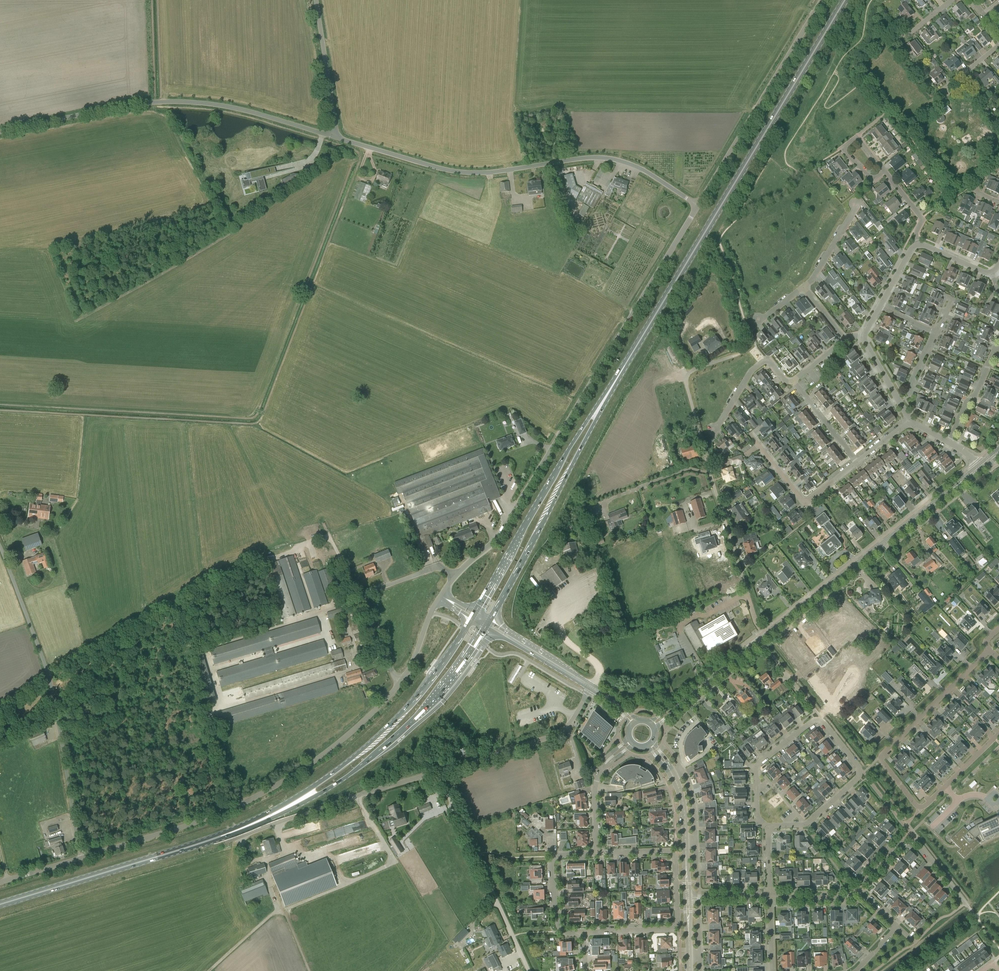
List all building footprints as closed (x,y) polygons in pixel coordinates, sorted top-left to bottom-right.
[(914,13),(907,5),(910,2),(909,0),(902,0),(901,1),(903,4),(898,8),(900,12),(899,13),(905,20),(914,13)] [(958,4),(952,9),(959,17),(962,15),(965,19),(967,18),(966,17),(970,14),(967,9),(964,11),(958,4)] [(947,21),(943,16),(936,21),(943,29),(946,26),(948,29),(954,24),(950,18),(947,21)] [(934,33),(929,27),(923,32),(924,33),(920,36),(927,44),(930,45),(936,40),(941,36),(937,31),(934,33)] [(986,45),(992,40),(984,31),(979,35),(980,36),(977,38),(983,46),(986,44),(986,45)] [(924,50),(916,39),(910,44),(909,43),(905,47),(910,54),(914,50),(917,55),(924,50)] [(963,47),(956,52),(959,56),(962,53),(966,59),(970,56),(970,57),(975,53),(973,50),(972,48),(974,46),(970,41),(967,44),(969,47),(967,49),(965,45),(963,47)] [(979,51),(981,49),(975,42),(973,44),(979,51)] [(951,72),(961,65),(955,57),(949,61),(948,59),(944,63),(951,72)] [(937,84),(943,80),(938,74),(942,72),(939,68),(935,71),(936,72),(930,76),(937,84)] [(986,68),(983,71),(984,73),(978,78),(985,87),(989,84),(987,82),(993,77),(998,84),(998,79),(996,75),(993,77),(986,68)] [(939,124),(945,119),(943,116),(951,110),(948,106),(933,116),(939,124)] [(886,129),(882,123),(869,133),(873,139),(875,138),(878,142),(879,141),(883,145),(881,147),(884,151),(883,151),(888,157),(900,147),(896,141),(894,142),(892,139),(893,138),(889,133),(888,134),(885,130),(886,129)] [(894,171),(903,164),(898,157),(899,157),(897,154),(890,160),(892,162),(889,164),(894,171)] [(848,168),(840,158),(835,162),(832,159),(827,163),(829,166),(832,164),(837,171),(835,172),(838,176),(840,174),(848,168)] [(263,179),(263,177),(276,173),(274,167),(245,175),(246,179),(241,181),(243,188),(250,186),(250,183),(256,181),(259,193),(262,192),(262,191),(266,190),(263,179)] [(906,185),(915,178),(908,169),(901,174),(903,177),(900,179),(906,185)] [(383,186),(387,188),(388,184),(389,183),(390,182),(389,181),(391,176),(386,174),(386,173),(384,173),(383,173),(380,172),(377,181),(384,183),(383,186)] [(855,174),(854,172),(847,178),(844,175),(840,178),(843,182),(845,180),(852,189),(857,185),(856,184),(860,182),(857,179),(859,178),(856,173),(855,174)] [(283,189),(289,186),(289,185),(297,181),(299,175),(293,174),(286,177),(287,179),(282,182),(283,189)] [(992,191),(998,179),(994,178),(989,175),(986,181),(988,182),(986,188),(992,191)] [(616,179),(614,178),(610,186),(621,190),(620,192),(625,194),(627,189),(626,188),(629,182),(617,178),(616,179)] [(366,204),(372,187),(360,182),(354,199),(366,204)] [(501,193),(510,192),(509,182),(500,183),(501,193)] [(534,184),(534,182),(528,182),(528,184),(529,192),(541,191),(540,182),(536,182),(536,183),(534,184)] [(889,192),(883,184),(881,186),(880,186),(878,187),(878,189),(875,191),(880,196),(876,199),(879,203),(883,200),(881,198),(889,192)] [(594,209),(601,196),(584,186),(577,199),(594,209)] [(924,191),(921,187),(913,194),(917,200),(924,194),(927,197),(932,193),(928,188),(924,191)] [(972,210),(969,208),(973,200),(965,196),(960,206),(966,209),(964,214),(969,217),(971,212),(972,210)] [(892,214),(899,209),(897,206),(899,204),(894,198),(886,205),(891,211),(890,212),(892,214)] [(980,216),(986,205),(979,202),(977,207),(974,206),(972,210),(971,212),(980,216)] [(986,205),(980,216),(984,218),(983,218),(989,221),(993,214),(990,213),(992,207),(986,205)] [(870,216),(866,211),(859,216),(866,225),(872,220),(875,224),(874,224),(877,228),(881,224),(878,221),(879,221),(873,214),(870,216)] [(908,218),(903,211),(898,216),(895,213),(885,221),(887,224),(893,219),(894,220),(895,219),(899,225),(908,218)] [(998,215),(995,213),(991,222),(997,225),(998,221),(998,213),(998,215)] [(946,228),(948,223),(945,221),(943,224),(936,221),(931,232),(939,235),(942,227),(946,229),(946,228)] [(870,237),(861,226),(857,229),(856,227),(850,231),(856,238),(855,239),(857,242),(860,240),(858,238),(861,236),(866,241),(870,237)] [(952,230),(946,228),(946,229),(943,234),(946,235),(944,241),(950,244),(954,235),(951,234),(952,230)] [(962,242),(965,236),(959,233),(957,237),(954,235),(950,244),(957,247),(959,241),(962,242)] [(890,257),(897,251),(894,246),(897,244),(889,235),(887,237),(884,239),(888,243),(884,246),(888,251),(886,252),(890,257)] [(968,252),(972,244),(969,242),(970,239),(965,236),(962,242),(964,243),(962,249),(968,252)] [(852,246),(848,241),(842,245),(849,254),(858,248),(855,244),(852,246)] [(980,250),(983,244),(977,241),(975,245),(972,244),(968,252),(975,255),(977,249),(980,250)] [(983,244),(980,250),(980,251),(983,252),(981,258),(988,261),(992,252),(985,249),(987,244),(984,242),(983,244)] [(882,272),(890,266),(885,261),(888,259),(882,250),(878,246),(876,248),(879,252),(876,254),(880,259),(876,262),(880,266),(879,268),(882,272)] [(872,258),(867,251),(864,254),(869,261),(872,258)] [(932,271),(933,268),(928,266),(932,258),(922,254),(919,262),(925,265),(924,268),(932,271)] [(845,262),(839,255),(833,260),(839,269),(844,265),(847,269),(852,265),(848,260),(845,262)] [(920,281),(921,278),(924,271),(915,266),(911,274),(918,277),(917,279),(920,281)] [(874,288),(880,283),(876,278),(880,275),(874,268),(868,272),(871,276),(867,279),(874,288)] [(954,277),(957,271),(950,268),(946,276),(943,274),(941,280),(946,282),(948,278),(954,280),(955,277),(954,277)] [(836,275),(832,270),(828,273),(830,275),(826,279),(833,287),(838,283),(845,293),(849,290),(839,277),(837,275),(836,275)] [(968,284),(971,277),(964,274),(962,279),(959,278),(956,283),(960,285),(959,286),(968,290),(970,285),(968,284)] [(902,284),(912,289),(914,283),(918,285),(919,282),(910,278),(908,281),(906,280),(905,282),(903,282),(902,284)] [(980,295),(984,286),(978,283),(975,288),(973,287),(971,290),(970,289),(967,294),(974,297),(975,293),(980,295)] [(869,291),(871,289),(867,285),(866,284),(865,291),(862,291),(862,293),(860,295),(862,298),(862,299),(863,299),(865,302),(868,300),(870,300),(870,298),(873,296),(869,291)] [(909,294),(912,289),(902,284),(901,287),(903,287),(901,290),(905,292),(903,295),(911,298),(912,295),(909,294)] [(826,290),(821,285),(815,289),(822,297),(827,293),(831,297),(834,294),(829,288),(826,290)] [(933,298),(941,302),(942,300),(941,299),(942,296),(938,294),(939,291),(934,289),(930,297),(933,298)] [(911,298),(903,295),(902,298),(897,295),(896,299),(894,298),(893,300),(902,304),(904,299),(908,300),(909,297),(911,298)] [(862,313),(865,311),(853,296),(850,299),(851,300),(853,300),(852,300),(855,303),(854,305),(851,308),(857,315),(861,312),(862,313)] [(940,304),(941,302),(933,298),(930,303),(928,302),(926,305),(931,307),(932,304),(937,306),(939,304),(940,304)] [(802,314),(810,308),(802,299),(795,304),(802,314)] [(906,305),(902,304),(893,300),(892,302),(894,303),(892,306),(900,310),(900,311),(903,312),(906,305)] [(992,314),(996,305),(990,302),(989,306),(986,312),(983,310),(980,309),(979,312),(988,316),(990,312),(992,314)] [(956,309),(965,313),(967,313),(969,309),(971,306),(966,303),(964,306),(959,304),(956,309)] [(923,313),(934,318),(935,316),(933,315),(935,312),(930,310),(931,307),(926,305),(923,313)] [(913,315),(915,310),(909,307),(907,312),(913,315)] [(962,321),(965,313),(956,309),(954,314),(960,317),(958,320),(960,320),(965,323),(962,321)] [(794,317),(788,310),(781,315),(788,324),(793,321),(796,325),(802,320),(797,315),(794,317)] [(847,329),(852,325),(848,319),(851,317),(846,312),(841,316),(843,319),(840,321),(847,329)] [(933,321),(934,318),(923,313),(919,322),(925,324),(926,321),(930,323),(931,320),(933,321)] [(882,322),(891,326),(891,325),(893,326),(894,325),(895,322),(895,321),(884,316),(882,322)] [(781,325),(776,319),(771,323),(777,331),(780,329),(784,335),(789,331),(783,323),(781,325)] [(965,323),(960,320),(958,323),(951,320),(949,325),(960,330),(962,325),(963,326),(965,323)] [(889,331),(891,326),(882,322),(879,328),(884,329),(883,332),(886,334),(892,336),(889,335),(891,332),(889,331)] [(979,332),(992,338),(993,335),(992,335),(993,332),(988,330),(989,327),(983,324),(981,329),(979,332)] [(958,335),(960,330),(949,325),(947,330),(954,333),(952,336),(958,339),(959,336),(958,335)] [(768,330),(773,337),(778,334),(772,326),(768,330)] [(830,334),(832,333),(831,331),(827,327),(825,328),(826,329),(820,333),(819,332),(817,331),(815,333),(815,334),(819,339),(820,339),(822,341),(823,341),(823,340),(826,344),(833,338),(830,334)] [(773,340),(768,334),(766,331),(765,333),(764,334),(763,335),(761,333),(756,336),(760,341),(759,341),(762,345),(765,342),(767,345),(773,340)] [(991,341),(992,338),(979,332),(978,336),(976,341),(983,344),(982,344),(984,341),(988,343),(989,340),(991,341)] [(892,336),(886,334),(885,337),(878,334),(875,340),(884,344),(886,341),(889,343),(892,336)] [(909,340),(921,345),(923,340),(911,334),(909,340)] [(709,353),(721,345),(714,336),(703,344),(709,353)] [(941,341),(949,345),(951,340),(955,342),(957,339),(951,337),(950,339),(943,336),(941,341)] [(697,337),(688,342),(690,347),(695,344),(696,344),(699,342),(700,341),(699,340),(697,337)] [(814,354),(819,350),(816,345),(819,343),(815,337),(812,339),(813,340),(807,345),(814,354)] [(918,350),(921,345),(909,340),(907,344),(905,343),(903,347),(906,348),(905,348),(911,350),(912,351),(914,348),(918,350)] [(947,350),(949,345),(941,341),(938,346),(945,350),(944,353),(950,355),(951,352),(947,350)] [(982,347),(983,344),(976,341),(974,344),(977,345),(974,350),(985,355),(986,353),(985,352),(986,349),(982,347)] [(801,364),(807,359),(803,353),(806,351),(802,346),(797,351),(797,352),(794,354),(801,364)] [(910,353),(911,350),(905,348),(904,351),(907,352),(905,357),(913,361),(916,356),(910,353)] [(847,361),(856,354),(855,353),(856,352),(854,349),(853,349),(853,350),(852,350),(847,354),(846,351),(843,354),(844,356),(843,357),(846,361),(847,360),(847,361)] [(984,357),(985,355),(974,350),(972,355),(970,358),(976,361),(977,358),(981,360),(982,357),(984,357)] [(854,366),(856,365),(854,363),(859,359),(856,354),(847,361),(851,365),(849,366),(851,368),(849,370),(854,366)] [(799,366),(790,355),(786,357),(785,357),(784,357),(783,358),(782,358),(782,359),(782,360),(782,361),(780,363),(788,374),(799,366)] [(911,366),(913,361),(905,357),(901,365),(904,367),(905,364),(911,366)] [(931,362),(940,366),(944,358),(941,357),(940,360),(934,357),(931,362)] [(936,375),(940,366),(931,362),(929,368),(934,371),(933,373),(936,375)] [(904,380),(909,370),(901,367),(901,366),(895,363),(894,367),(899,369),(896,377),(904,380)] [(965,371),(974,375),(976,369),(970,367),(971,364),(969,363),(965,371)] [(856,376),(864,369),(861,365),(856,369),(854,366),(849,370),(851,373),(852,372),(855,376),(856,375),(856,376)] [(863,381),(865,380),(863,377),(868,373),(864,369),(856,376),(859,380),(858,381),(860,383),(860,384),(863,381)] [(971,380),(974,375),(965,371),(962,376),(959,375),(958,378),(964,380),(965,378),(971,380)] [(761,382),(769,376),(767,374),(766,375),(764,372),(759,376),(758,373),(753,377),(756,381),(756,382),(757,385),(761,382)] [(936,375),(933,373),(932,376),(926,373),(924,379),(932,383),(932,382),(934,380),(937,380),(939,377),(936,375)] [(763,392),(769,388),(767,385),(771,382),(769,379),(771,378),(769,376),(761,382),(763,385),(761,387),(762,388),(761,389),(763,392)] [(993,376),(990,381),(996,384),(994,387),(998,389),(998,378),(993,376)] [(963,383),(964,380),(958,378),(956,382),(957,383),(959,384),(958,387),(957,388),(966,392),(969,386),(963,383)] [(935,384),(932,382),(932,383),(924,379),(921,384),(927,387),(926,390),(929,391),(928,393),(929,394),(931,391),(932,392),(935,384)] [(864,391),(873,384),(870,380),(865,384),(863,381),(860,384),(860,383),(857,385),(859,388),(860,387),(863,391),(864,391)] [(872,396),(874,395),(872,393),(877,389),(873,384),(864,391),(867,395),(869,393),(869,394),(868,396),(870,398),(872,396)] [(949,393),(952,395),(955,396),(956,397),(958,394),(964,397),(966,392),(957,388),(958,387),(952,385),(949,393)] [(826,395),(824,392),(828,389),(826,387),(824,389),(822,386),(816,391),(818,393),(815,396),(817,398),(816,399),(817,400),(817,401),(817,402),(826,395)] [(984,393),(995,399),(995,398),(998,390),(988,386),(986,391),(985,391),(984,393)] [(770,398),(780,390),(779,388),(777,389),(775,387),(771,390),(769,388),(763,392),(765,395),(766,394),(769,398),(770,398)] [(821,406),(830,400),(827,397),(831,394),(834,391),(833,389),(830,392),(826,395),(817,402),(819,401),(821,403),(820,404),(821,405),(820,405),(821,406)] [(780,390),(770,398),(772,401),(769,403),(772,407),(780,401),(778,399),(782,396),(780,393),(782,392),(780,390)] [(993,403),(995,399),(984,393),(983,395),(984,396),(983,399),(987,401),(985,404),(986,404),(991,406),(994,407),(995,404),(993,403)] [(830,400),(821,406),(823,405),(825,408),(824,409),(824,410),(825,411),(826,410),(833,404),(831,402),(835,398),(837,397),(836,396),(838,395),(837,394),(830,400)] [(756,401),(752,397),(751,395),(747,398),(743,401),(746,405),(744,406),(748,412),(755,406),(753,403),(756,401)] [(872,407),(882,399),(881,398),(882,398),(882,397),(881,395),(880,395),(879,395),(878,395),(873,399),(872,396),(870,398),(867,400),(872,407)] [(921,411),(925,403),(923,401),(923,400),(923,399),(921,398),(922,396),(919,395),(916,402),(918,403),(916,409),(921,411)] [(953,399),(955,396),(952,395),(948,402),(948,403),(957,407),(959,402),(953,399)] [(785,409),(796,400),(795,398),(793,399),(791,397),(787,400),(785,398),(780,401),(783,405),(783,407),(785,409)] [(882,399),(872,407),(874,410),(876,410),(877,410),(879,412),(882,410),(880,408),(885,404),(882,399)] [(759,401),(757,402),(755,403),(761,410),(764,407),(764,406),(759,400),(759,401)] [(796,400),(785,409),(790,417),(796,412),(794,409),(799,406),(797,404),(798,402),(796,400)] [(925,403),(921,411),(927,414),(930,408),(932,409),(936,402),(933,400),(932,402),(926,400),(925,403)] [(948,403),(948,402),(945,401),(941,409),(942,409),(942,410),(947,413),(948,410),(954,412),(957,407),(948,403)] [(834,417),(841,411),(839,409),(843,406),(841,403),(839,405),(837,403),(831,407),(833,410),(830,412),(832,415),(831,416),(832,417),(831,417),(832,418),(834,417)] [(990,410),(991,406),(986,404),(984,407),(979,405),(976,411),(985,415),(987,409),(990,410)] [(742,426),(749,421),(741,410),(734,416),(742,426)] [(946,415),(947,413),(942,410),(939,415),(942,416),(941,419),(949,423),(952,418),(946,415)] [(802,422),(809,416),(811,415),(810,414),(809,414),(809,413),(807,414),(805,411),(802,414),(800,411),(794,416),(796,418),(794,420),(796,422),(800,419),(802,422)] [(845,416),(842,413),(841,411),(834,417),(836,420),(835,421),(836,422),(835,422),(836,423),(845,416)] [(884,421),(891,415),(888,411),(883,414),(882,412),(875,417),(877,419),(879,418),(882,422),(884,421)] [(869,415),(866,412),(863,414),(868,420),(873,416),(871,413),(869,415)] [(840,428),(848,421),(846,418),(850,415),(849,413),(845,416),(836,423),(837,422),(839,424),(838,425),(839,426),(839,427),(840,428)] [(891,415),(884,421),(885,423),(883,424),(883,425),(885,427),(886,427),(887,426),(888,426),(895,420),(891,415)] [(806,426),(814,419),(813,419),(812,418),(811,419),(809,416),(802,422),(798,425),(800,427),(803,424),(806,426)] [(756,429),(759,426),(759,425),(756,421),(753,418),(749,421),(754,428),(755,428),(756,429)] [(852,418),(848,421),(840,428),(841,427),(843,429),(842,430),(843,431),(844,432),(848,429),(850,431),(856,427),(854,424),(852,422),(854,420),(852,418)] [(517,430),(523,427),(520,419),(514,421),(517,430)] [(814,419),(806,426),(802,429),(803,431),(807,428),(809,431),(816,425),(818,424),(817,423),(817,424),(816,422),(815,423),(813,421),(814,420),(814,419)] [(947,429),(949,423),(941,419),(938,425),(947,429)] [(764,438),(775,430),(767,421),(762,425),(764,428),(759,432),(764,438)] [(784,431),(788,429),(782,422),(779,425),(784,431)] [(975,441),(979,434),(973,431),(976,425),(971,423),(965,436),(975,441)] [(734,428),(732,425),(726,430),(732,438),(738,433),(739,435),(742,432),(736,426),(734,428)] [(857,434),(855,432),(859,429),(858,427),(854,430),(853,430),(846,435),(849,438),(848,439),(848,440),(849,441),(850,440),(857,434)] [(814,440),(822,434),(823,433),(822,432),(822,433),(821,432),(820,433),(818,430),(815,432),(813,430),(807,435),(809,437),(807,438),(808,440),(812,437),(814,440)] [(861,439),(859,436),(863,433),(861,431),(857,434),(850,440),(852,443),(851,444),(852,445),(853,446),(854,445),(861,439)] [(772,448),(782,440),(776,433),(772,436),(774,439),(768,443),(772,448)] [(818,445),(825,439),(827,438),(826,437),(825,436),(824,437),(822,434),(814,440),(811,443),(812,445),(816,442),(818,445)] [(861,439),(854,445),(856,448),(855,448),(856,449),(856,450),(856,451),(858,449),(858,450),(865,444),(867,442),(865,439),(867,438),(865,436),(861,439)] [(907,448),(915,441),(912,436),(906,441),(904,438),(901,441),(899,442),(901,445),(903,443),(907,448)] [(507,439),(506,437),(497,441),(498,445),(499,448),(500,450),(507,447),(507,448),(510,447),(510,446),(514,445),(513,442),(514,442),(513,440),(512,440),(511,437),(507,439)] [(726,442),(724,439),(721,442),(716,446),(721,452),(728,447),(730,450),(735,446),(733,444),(732,444),(728,440),(726,442)] [(818,445),(814,448),(816,450),(820,447),(822,450),(820,451),(822,454),(828,449),(826,447),(829,444),(831,443),(830,442),(829,442),(828,441),(828,442),(825,439),(818,445)] [(782,440),(772,448),(776,453),(781,448),(784,451),(788,447),(782,440)] [(915,453),(913,450),(919,445),(915,441),(907,448),(907,449),(907,450),(908,451),(909,451),(910,452),(912,455),(915,453)] [(701,458),(697,446),(687,449),(681,451),(685,463),(686,463),(701,458)] [(830,456),(837,451),(838,450),(837,449),(836,448),(835,449),(833,446),(822,455),(824,457),(828,454),(830,456)] [(923,457),(932,450),(929,446),(923,450),(921,448),(915,453),(912,455),(914,457),(919,453),(922,458),(923,457)] [(501,494),(493,471),(484,449),(395,483),(399,494),(403,493),(407,504),(411,515),(425,550),(433,547),(428,535),(492,511),(487,499),(501,494)] [(792,455),(792,454),(788,450),(779,457),(783,462),(792,455)] [(794,464),(801,458),(801,457),(806,453),(803,450),(796,456),(793,453),(792,454),(792,455),(783,462),(787,467),(792,462),(794,464)] [(887,454),(896,465),(897,465),(893,461),(896,459),(898,461),(900,459),(896,453),(893,455),(891,451),(889,450),(889,451),(888,452),(889,453),(887,454)] [(932,450),(923,457),(927,461),(928,460),(928,461),(927,462),(929,464),(932,462),(930,460),(936,455),(932,450)] [(841,455),(841,456),(842,454),(841,453),(841,454),(840,453),(839,453),(837,451),(830,456),(826,460),(827,462),(831,458),(833,461),(841,455)] [(896,465),(887,454),(886,455),(885,454),(884,455),(883,456),(884,457),(881,459),(890,470),(892,468),(889,464),(891,462),(895,466),(896,465)] [(736,466),(742,464),(741,462),(743,461),(741,455),(729,459),(731,466),(735,464),(736,466)] [(843,458),(841,456),(841,455),(833,461),(830,464),(831,466),(835,463),(837,466),(844,460),(846,459),(845,458),(844,459),(844,458),(843,458)] [(941,466),(949,460),(945,455),(939,460),(937,457),(935,460),(937,462),(937,463),(939,466),(940,466),(941,466)] [(756,463),(754,460),(752,457),(744,463),(746,467),(751,467),(753,470),(754,470),(755,471),(763,465),(759,461),(756,463)] [(794,476),(801,470),(799,468),(801,466),(799,464),(801,463),(800,462),(803,460),(801,458),(794,464),(796,467),(790,471),(794,476)] [(874,463),(880,470),(880,469),(883,473),(885,471),(882,468),(884,466),(879,459),(878,458),(877,458),(877,459),(876,460),(877,461),(874,463)] [(949,460),(941,466),(945,471),(944,471),(946,474),(949,472),(947,469),(953,465),(949,460)] [(880,470),(874,463),(873,461),(872,462),(871,463),(872,464),(869,466),(875,473),(878,477),(880,475),(877,472),(880,470)] [(875,473),(869,466),(868,465),(867,466),(868,466),(867,467),(867,468),(865,470),(870,477),(871,477),(873,480),(875,479),(873,475),(875,473)] [(735,480),(732,470),(732,469),(723,471),(724,475),(723,475),(724,480),(726,480),(727,483),(735,480)] [(801,470),(794,476),(798,480),(803,476),(805,479),(810,475),(808,472),(807,473),(805,470),(803,472),(801,470)] [(921,477),(918,479),(920,482),(926,489),(931,485),(928,481),(926,478),(928,476),(923,470),(920,472),(918,473),(921,477)] [(864,482),(867,480),(870,483),(872,482),(869,478),(863,471),(860,474),(859,473),(858,473),(857,474),(858,475),(864,482)] [(767,478),(764,475),(759,479),(758,478),(754,480),(757,485),(761,482),(765,486),(773,480),(770,476),(767,478)] [(867,485),(864,482),(858,475),(855,477),(855,476),(854,477),(853,477),(852,477),(854,479),(859,486),(860,486),(862,483),(865,487),(867,485)] [(864,491),(860,486),(859,486),(854,479),(851,481),(850,480),(849,481),(849,480),(848,481),(849,483),(854,490),(858,487),(860,490),(862,492),(864,491)] [(811,482),(810,480),(805,483),(807,485),(804,488),(808,493),(815,487),(814,486),(816,484),(816,483),(814,481),(813,481),(811,482)] [(919,495),(915,490),(917,488),(912,481),(907,485),(910,487),(905,491),(907,495),(908,494),(913,500),(919,495)] [(842,487),(852,499),(849,495),(852,493),(855,497),(857,495),(854,492),(848,485),(845,487),(845,486),(843,487),(843,486),(842,487)] [(785,493),(780,487),(775,491),(773,488),(769,491),(777,500),(785,493)] [(850,500),(852,499),(842,487),(843,489),(841,491),(840,490),(839,491),(839,490),(838,491),(839,492),(844,500),(847,497),(850,500)] [(747,499),(753,496),(749,490),(743,494),(747,499)] [(989,498),(994,505),(998,501),(998,500),(998,499),(998,490),(989,498)] [(40,513),(41,506),(42,495),(37,495),(36,500),(36,505),(30,505),(28,517),(37,518),(38,513),(40,513)] [(751,506),(758,501),(755,497),(748,501),(751,506)] [(898,498),(893,502),(895,504),(894,505),(894,504),(893,505),(897,509),(898,508),(900,510),(905,507),(903,505),(906,504),(906,503),(901,497),(900,497),(898,499),(898,498)] [(793,503),(793,502),(791,501),(789,499),(786,502),(784,499),(779,503),(784,509),(787,507),(789,510),(795,506),(793,503)] [(705,518),(702,510),(703,510),(700,500),(690,503),(693,513),(694,513),(696,521),(705,518)] [(870,508),(875,505),(871,500),(867,503),(870,508)] [(894,515),(889,509),(889,508),(884,503),(877,509),(882,515),(882,514),(888,520),(894,515)] [(745,508),(743,505),(740,507),(732,512),(739,523),(746,518),(746,517),(749,515),(751,514),(747,507),(745,508)] [(38,513),(37,518),(48,520),(50,507),(41,506),(40,513),(38,513)] [(962,514),(966,518),(964,520),(963,520),(968,526),(972,523),(971,521),(976,517),(983,525),(988,520),(983,514),(980,517),(972,506),(971,506),(972,506),(969,509),(968,509),(965,511),(962,514)] [(621,522),(628,519),(624,510),(609,516),(611,523),(620,520),(621,522)] [(674,526),(686,523),(682,510),(670,514),(674,526)] [(788,516),(787,517),(791,522),(794,525),(796,523),(804,517),(799,511),(796,514),(795,513),(794,512),(788,516)] [(830,522),(824,514),(823,514),(814,521),(815,521),(816,520),(820,526),(819,527),(821,530),(822,529),(824,527),(832,537),(820,547),(821,549),(822,551),(822,550),(827,556),(833,551),(833,550),(834,549),(835,549),(835,550),(836,550),(836,549),(837,549),(837,550),(840,548),(841,548),(841,547),(841,546),(841,545),(837,540),(841,537),(828,522),(829,521),(829,522),(830,522)] [(872,521),(869,518),(864,523),(868,528),(871,526),(875,531),(880,526),(874,519),(872,521)] [(947,528),(945,530),(951,537),(956,533),(958,536),(963,532),(961,529),(957,523),(954,525),(952,522),(946,526),(947,528)] [(472,528),(471,525),(469,526),(470,529),(461,533),(457,534),(453,536),(456,542),(460,540),(460,542),(464,540),(468,538),(469,539),(472,537),(471,533),(476,531),(475,527),(472,528)] [(858,529),(855,526),(852,528),(855,532),(851,534),(856,540),(863,535),(858,529)] [(745,545),(744,545),(744,547),(745,549),(746,552),(747,556),(756,553),(755,551),(755,549),(756,549),(755,544),(758,543),(757,539),(757,538),(756,537),(755,537),(754,533),(747,536),(749,542),(749,543),(749,544),(745,545)] [(25,551),(41,545),(37,534),(21,539),(25,551)] [(604,543),(602,537),(602,535),(596,537),(597,539),(599,545),(604,543)] [(696,546),(702,544),(703,549),(702,549),(703,554),(708,552),(707,550),(717,547),(714,537),(711,538),(710,535),(694,540),(696,546)] [(937,550),(934,546),(936,544),(931,537),(926,541),(928,544),(927,544),(930,548),(934,553),(937,550)] [(964,551),(954,538),(949,542),(959,556),(964,551)] [(802,543),(798,546),(803,552),(807,549),(802,543)] [(579,554),(576,544),(563,548),(565,553),(567,553),(569,561),(579,558),(577,554),(579,554)] [(819,548),(817,550),(822,557),(825,555),(819,548)] [(377,563),(391,557),(388,550),(373,555),(377,563)] [(908,558),(904,561),(907,565),(911,562),(913,563),(914,566),(920,561),(919,560),(915,553),(914,554),(912,552),(907,555),(908,558)] [(49,568),(47,561),(44,553),(35,556),(37,564),(41,562),(44,570),(49,568)] [(800,557),(797,553),(792,557),(796,561),(795,561),(800,567),(802,566),(804,566),(806,568),(811,563),(804,554),(800,557)] [(931,559),(938,567),(939,568),(943,564),(933,553),(929,556),(931,559)] [(311,610),(293,556),(279,560),(279,561),(264,565),(282,619),(296,615),(280,567),(281,567),(297,614),(311,610)] [(996,557),(988,566),(991,569),(995,566),(998,562),(998,560),(996,557)] [(27,576),(36,573),(31,558),(22,561),(27,576)] [(985,559),(984,559),(983,558),(978,562),(981,567),(987,562),(985,559)] [(931,573),(938,567),(931,559),(922,566),(928,572),(929,571),(931,573)] [(783,585),(788,581),(793,577),(788,571),(791,568),(786,563),(782,566),(785,570),(781,573),(783,575),(778,578),(783,585)] [(366,578),(373,575),(371,572),(375,570),(373,564),(364,568),(365,571),(363,572),(366,578)] [(557,565),(543,574),(554,589),(567,579),(557,565)] [(716,584),(730,579),(726,565),(717,568),(720,577),(714,578),(716,584)] [(325,593),(328,592),(328,590),(334,588),(328,568),(318,572),(325,593)] [(314,609),(328,604),(316,570),(302,574),(314,609)] [(894,589),(906,580),(898,570),(889,577),(891,580),(888,581),(894,589)] [(774,585),(771,580),(772,579),(768,574),(766,575),(767,581),(768,581),(769,583),(768,583),(768,582),(766,584),(765,584),(764,584),(763,584),(762,585),(761,586),(760,587),(760,588),(758,590),(761,593),(759,594),(762,597),(763,596),(766,599),(771,596),(769,593),(769,592),(770,591),(770,590),(769,590),(769,589),(774,585)] [(724,588),(718,590),(720,596),(726,594),(724,588)] [(996,588),(993,592),(992,591),(986,597),(988,599),(987,599),(990,602),(990,601),(994,606),(998,601),(998,599),(997,597),(998,595),(998,591),(996,588)] [(865,608),(868,605),(868,606),(869,606),(870,606),(871,606),(872,605),(872,604),(873,604),(873,603),(881,602),(879,589),(871,590),(872,593),(867,594),(859,601),(865,608)] [(923,614),(929,610),(934,605),(923,591),(917,595),(924,604),(918,608),(923,614)] [(986,615),(989,612),(988,612),(990,610),(982,602),(977,607),(977,608),(973,611),(977,616),(981,612),(984,615),(986,614),(986,615)] [(328,619),(343,615),(341,608),(326,613),(328,619)] [(845,625),(848,622),(850,624),(855,620),(847,611),(845,613),(844,612),(838,617),(845,625)] [(972,628),(975,625),(971,621),(973,620),(969,615),(959,625),(963,630),(964,628),(968,632),(971,629),(970,628),(971,627),(972,628)] [(210,650),(214,665),(263,650),(265,658),(216,672),(221,687),(327,655),(323,640),(274,655),(271,648),(320,633),(316,618),(210,650)] [(696,621),(685,628),(698,651),(705,647),(709,653),(738,636),(730,622),(726,625),(723,627),(718,618),(704,626),(703,625),(703,623),(698,626),(696,622),(696,621)] [(353,630),(361,627),(359,621),(351,623),(353,630)] [(594,625),(593,623),(590,625),(590,626),(589,627),(593,634),(590,635),(591,638),(594,636),(601,633),(597,624),(594,625)] [(833,624),(832,623),(823,630),(828,637),(834,632),(836,635),(839,633),(845,640),(848,637),(842,630),(841,631),(837,626),(836,627),(834,624),(833,624)] [(199,639),(212,634),(210,627),(196,633),(199,639)] [(355,642),(365,639),(363,632),(353,636),(355,642)] [(940,638),(934,632),(932,635),(937,641),(940,638)] [(964,646),(968,642),(960,634),(955,638),(957,639),(953,643),(951,641),(952,640),(947,635),(945,637),(948,640),(947,642),(953,648),(955,645),(961,650),(965,647),(964,646)] [(813,636),(806,642),(816,655),(822,650),(824,653),(828,650),(822,643),(821,644),(820,643),(819,643),(813,636)] [(342,646),(351,643),(349,637),(340,640),(342,646)] [(903,650),(906,647),(899,640),(897,643),(903,650)] [(944,649),(942,646),(937,651),(939,654),(938,655),(944,662),(945,662),(947,664),(952,659),(950,657),(953,654),(947,647),(944,649)] [(333,661),(343,658),(340,648),(330,652),(333,661)] [(685,659),(682,651),(665,658),(670,670),(680,666),(679,662),(685,659)] [(797,651),(790,656),(799,667),(804,663),(808,667),(813,663),(807,657),(804,660),(797,651)] [(206,704),(214,701),(202,654),(193,656),(206,704)] [(936,663),(932,659),(933,659),(929,654),(920,663),(921,663),(921,664),(923,665),(925,667),(928,664),(931,667),(928,670),(931,674),(932,673),(934,676),(934,677),(937,673),(936,672),(938,670),(938,671),(941,668),(939,666),(940,666),(936,662),(936,663)] [(245,700),(283,689),(347,670),(344,659),(242,690),(245,700)] [(824,681),(836,688),(845,671),(833,665),(833,666),(830,665),(828,668),(830,670),(827,676),(825,675),(823,678),(825,679),(824,681)] [(926,683),(920,677),(923,674),(914,665),(909,669),(913,673),(912,674),(916,677),(914,678),(913,679),(914,679),(912,680),(912,681),(915,684),(914,684),(917,687),(918,686),(920,689),(926,683)] [(983,672),(990,680),(995,675),(997,677),(998,675),(995,671),(993,673),(988,668),(983,672)] [(367,678),(376,675),(374,669),(361,675),(360,670),(345,674),(347,679),(346,680),(348,686),(361,682),(361,681),(364,680),(365,684),(369,682),(367,678)] [(888,684),(893,680),(885,672),(881,676),(888,684)] [(986,684),(990,680),(983,672),(979,676),(984,681),(981,684),(986,688),(988,686),(986,684)] [(773,682),(770,679),(766,673),(759,679),(763,684),(767,681),(770,685),(773,682)] [(220,727),(338,692),(334,677),(215,713),(220,727)] [(773,691),(782,685),(778,680),(770,687),(773,691)] [(906,684),(902,680),(900,683),(903,687),(900,689),(901,690),(900,691),(904,695),(905,694),(910,700),(912,698),(913,698),(915,696),(915,695),(917,694),(913,690),(914,690),(909,685),(909,686),(906,683),(906,684)] [(966,689),(973,696),(978,692),(979,694),(982,692),(978,687),(975,689),(971,684),(966,689)] [(969,701),(973,696),(966,689),(962,693),(966,698),(964,700),(968,705),(971,702),(969,701)] [(750,696),(747,692),(746,690),(742,693),(742,692),(740,694),(737,697),(738,699),(736,700),(743,708),(752,701),(755,704),(759,701),(753,693),(750,696)] [(902,703),(898,699),(893,703),(892,702),(887,707),(895,715),(900,710),(898,707),(902,703)] [(949,706),(956,713),(961,709),(962,711),(965,708),(960,704),(958,706),(953,701),(949,706)] [(735,709),(730,702),(727,705),(726,705),(724,706),(725,707),(721,710),(723,711),(721,712),(724,715),(725,714),(726,716),(727,715),(728,716),(734,712),(733,711),(735,709)] [(997,721),(998,720),(998,713),(997,711),(998,710),(998,708),(996,705),(993,707),(995,709),(991,713),(997,721)] [(788,710),(792,715),(794,713),(798,718),(803,714),(802,713),(802,712),(802,711),(802,710),(801,709),(800,708),(799,708),(798,708),(797,706),(794,708),(792,706),(788,710)] [(952,718),(956,713),(949,706),(944,710),(949,715),(947,717),(951,721),(953,719),(952,718)] [(790,716),(792,715),(788,710),(785,712),(787,715),(783,718),(789,725),(793,721),(790,716)] [(889,722),(891,720),(890,720),(891,719),(882,711),(877,715),(878,716),(874,720),(879,725),(883,721),(886,724),(888,722),(889,722)] [(997,721),(991,713),(989,711),(984,716),(982,718),(986,722),(988,720),(993,725),(994,724),(997,722),(996,721),(997,721)] [(860,717),(866,723),(869,719),(864,714),(860,717)] [(598,747),(606,738),(604,737),(612,729),(596,715),(588,723),(590,725),(582,733),(598,747)] [(723,725),(716,715),(713,717),(712,716),(709,719),(710,720),(707,722),(709,725),(708,726),(710,728),(711,728),(714,732),(717,729),(721,734),(727,729),(723,725)] [(785,728),(789,725),(783,718),(780,721),(778,718),(774,720),(778,725),(781,723),(785,728)] [(932,723),(939,730),(943,726),(945,727),(947,725),(943,721),(941,723),(936,718),(932,723)] [(776,727),(778,725),(774,720),(771,723),(774,725),(770,728),(775,735),(780,732),(776,727)] [(973,730),(980,737),(981,736),(981,737),(984,735),(983,734),(984,733),(980,728),(982,726),(978,721),(975,724),(976,724),(971,729),(973,730)] [(935,734),(939,730),(932,723),(927,727),(932,732),(930,734),(934,738),(936,736),(935,734)] [(875,729),(871,725),(868,727),(867,726),(861,733),(869,741),(870,739),(871,739),(873,737),(873,736),(875,734),(872,731),(875,729)] [(707,736),(699,726),(692,732),(690,733),(689,735),(688,735),(686,737),(684,740),(684,743),(683,746),(684,746),(684,750),(684,754),(685,757),(687,760),(689,763),(699,755),(698,754),(697,753),(699,753),(703,752),(702,747),(698,747),(696,747),(697,746),(697,744),(698,743),(699,742),(700,741),(707,736)] [(33,746),(47,741),(42,728),(28,734),(33,746)] [(771,739),(775,735),(770,728),(766,731),(764,728),(761,731),(765,736),(767,734),(771,739)] [(813,740),(820,734),(817,730),(812,734),(810,732),(807,735),(805,736),(809,742),(813,740)] [(979,738),(980,737),(973,730),(969,734),(967,732),(965,735),(969,739),(971,737),(976,742),(977,741),(980,739),(979,738)] [(763,738),(765,736),(761,731),(754,736),(762,746),(766,743),(763,738)] [(814,748),(817,745),(816,744),(823,738),(820,734),(813,740),(814,742),(811,744),(814,748)] [(915,739),(924,749),(930,742),(926,738),(924,740),(919,735),(915,739)] [(758,750),(762,746),(754,736),(750,739),(747,742),(751,747),(754,745),(758,750)] [(954,745),(963,754),(964,753),(964,754),(967,751),(966,751),(967,750),(963,745),(965,743),(960,737),(957,740),(958,741),(954,745)] [(917,755),(924,749),(915,739),(910,744),(915,749),(913,751),(917,755)] [(822,751),(829,745),(826,741),(819,747),(817,745),(814,748),(817,751),(820,749),(822,751)] [(749,748),(751,747),(747,742),(743,745),(745,747),(742,749),(748,757),(753,753),(749,748)] [(790,748),(796,756),(800,752),(799,751),(801,749),(803,747),(799,742),(797,744),(797,745),(795,746),(794,745),(790,748)] [(829,745),(822,751),(825,755),(832,749),(829,745)] [(962,755),(963,754),(954,745),(950,749),(947,751),(952,756),(954,754),(959,758),(960,757),(960,758),(962,755)] [(791,759),(796,756),(790,748),(786,751),(787,753),(785,754),(784,754),(782,756),(786,761),(788,759),(789,760),(791,759)] [(730,762),(733,762),(733,767),(733,768),(743,767),(742,764),(743,762),(746,760),(740,752),(736,756),(735,757),(733,754),(730,757),(730,762)] [(897,756),(906,765),(911,761),(912,763),(915,760),(909,754),(907,757),(902,752),(897,756)] [(831,763),(838,757),(835,753),(827,758),(830,762),(831,763)] [(939,764),(946,771),(947,770),(950,768),(949,768),(950,767),(945,762),(948,760),(943,755),(941,758),(943,760),(939,764)] [(906,765),(897,756),(893,761),(898,766),(896,768),(901,773),(905,769),(902,766),(905,764),(906,765)] [(833,770),(837,767),(835,765),(841,761),(838,757),(831,763),(830,762),(828,764),(833,770),(833,769),(833,770)] [(696,778),(705,775),(703,769),(706,768),(702,759),(696,763),(699,770),(698,771),(694,773),(696,778)] [(570,775),(568,772),(572,771),(569,762),(565,763),(565,764),(558,766),(560,774),(564,773),(565,777),(570,775)] [(936,774),(938,772),(941,775),(942,774),(943,775),(945,772),(946,771),(939,764),(937,762),(933,766),(930,768),(936,774)] [(839,774),(847,768),(844,764),(838,769),(837,767),(833,770),(838,775),(839,774)] [(645,766),(644,769),(641,767),(637,766),(633,766),(630,766),(626,767),(623,768),(620,770),(617,772),(615,775),(613,778),(611,782),(610,785),(623,787),(624,791),(633,789),(641,787),(641,788),(644,788),(655,784),(659,783),(658,782),(659,781),(658,777),(656,774),(654,771),(651,768),(650,769),(648,768),(645,766)] [(778,769),(777,769),(774,766),(767,772),(770,776),(778,769)] [(778,769),(770,776),(774,780),(781,773),(783,772),(779,768),(777,769),(778,769)] [(847,768),(839,774),(842,778),(841,778),(843,781),(847,779),(845,776),(850,772),(847,768)] [(732,779),(745,779),(745,773),(739,774),(739,770),(730,770),(730,774),(732,774),(732,779)] [(804,775),(801,778),(803,780),(810,775),(808,772),(804,775)] [(921,781),(928,788),(929,787),(930,787),(932,785),(933,784),(928,779),(931,776),(926,772),(924,774),(926,776),(921,781)] [(780,787),(787,780),(790,778),(787,774),(776,783),(780,787)] [(705,786),(712,784),(710,779),(707,780),(705,775),(696,778),(699,784),(702,782),(703,783),(704,782),(705,786)] [(733,788),(736,788),(740,788),(740,784),(746,784),(745,779),(732,779),(733,779),(733,784),(734,784),(734,785),(736,785),(736,786),(733,786),(733,788)] [(576,790),(585,787),(582,780),(579,781),(579,782),(574,783),(576,790)] [(787,780),(780,787),(783,790),(790,784),(787,780)] [(834,785),(830,781),(830,780),(829,780),(827,782),(828,783),(826,784),(826,783),(822,787),(828,794),(832,790),(830,788),(831,787),(834,785)] [(916,782),(913,785),(917,789),(919,787),(924,792),(925,791),(925,792),(928,789),(927,789),(928,788),(921,781),(917,784),(916,782)] [(702,797),(711,795),(710,789),(713,789),(712,784),(705,786),(706,790),(705,790),(701,791),(702,797)] [(822,787),(819,784),(812,791),(814,794),(818,799),(821,797),(820,796),(822,795),(824,798),(828,794),(822,787)] [(789,797),(796,791),(793,787),(786,794),(789,797)] [(745,797),(747,797),(746,791),(741,791),(741,788),(740,788),(736,788),(736,791),(735,791),(734,795),(736,795),(736,797),(745,797)] [(868,793),(863,788),(862,789),(862,788),(857,792),(860,795),(858,797),(863,803),(868,799),(865,796),(867,794),(868,793)] [(650,795),(649,791),(643,792),(645,797),(647,796),(649,803),(662,799),(661,792),(650,795)] [(796,791),(789,797),(793,801),(800,795),(796,791)] [(576,796),(575,793),(569,794),(571,801),(575,799),(576,802),(576,810),(587,809),(586,800),(584,794),(576,796)] [(606,806),(616,806),(616,798),(620,798),(620,793),(612,793),(612,797),(605,798),(606,806)] [(710,806),(717,805),(715,800),(713,801),(711,795),(702,797),(703,803),(707,802),(707,803),(709,802),(710,806)] [(745,803),(745,797),(736,797),(735,797),(735,803),(735,806),(740,806),(740,803),(745,803)] [(799,808),(806,802),(802,798),(795,804),(799,808)] [(849,802),(855,809),(858,807),(861,810),(865,806),(860,801),(858,803),(853,798),(852,798),(850,799),(851,800),(849,802)] [(806,802),(799,808),(802,812),(807,808),(809,810),(812,807),(810,805),(809,806),(806,802)] [(853,812),(855,809),(849,802),(847,804),(845,804),(844,805),(844,806),(846,808),(844,810),(851,818),(852,818),(856,815),(853,812)] [(421,814),(432,810),(429,803),(418,808),(421,814)] [(871,813),(874,811),(867,803),(864,805),(871,813)] [(401,815),(397,804),(388,807),(395,828),(406,824),(403,814),(401,815)] [(714,816),(717,816),(717,805),(710,806),(710,810),(708,810),(704,811),(705,817),(714,816)] [(746,815),(746,809),(740,809),(740,806),(735,806),(733,806),(733,815),(736,815),(746,815)] [(662,812),(662,809),(649,810),(651,824),(667,822),(666,811),(662,812)] [(847,821),(851,818),(844,810),(843,809),(841,811),(840,810),(835,814),(842,822),(845,819),(847,821)] [(542,818),(535,812),(531,817),(535,820),(531,824),(535,828),(539,823),(543,827),(544,826),(545,826),(546,830),(554,830),(553,821),(548,821),(548,818),(542,818)] [(607,825),(617,825),(617,822),(618,822),(618,821),(619,821),(619,820),(620,820),(620,819),(620,818),(624,818),(624,812),(611,813),(612,816),(611,816),(610,816),(609,817),(609,818),(607,818),(607,825)] [(581,817),(581,816),(581,813),(574,814),(574,821),(580,821),(580,825),(579,826),(581,828),(586,827),(588,825),(587,824),(587,820),(588,819),(586,817),(581,817)] [(746,815),(736,815),(737,815),(737,818),(734,818),(734,821),(733,821),(733,824),(741,824),(741,821),(747,821),(747,814),(746,815)] [(840,824),(842,822),(835,814),(831,818),(832,819),(830,821),(835,827),(838,830),(841,827),(841,826),(840,824)] [(714,822),(714,816),(705,817),(705,823),(709,822),(709,823),(710,823),(710,826),(717,826),(717,822),(714,822)] [(998,818),(998,816),(994,818),(988,821),(983,823),(981,818),(974,822),(976,827),(969,831),(968,832),(963,827),(951,839),(955,844),(957,846),(960,849),(957,851),(964,858),(979,843),(975,838),(980,835),(982,841),(994,836),(998,834),(998,818)] [(525,818),(521,822),(528,828),(531,824),(525,818)] [(835,827),(830,821),(829,820),(827,822),(826,821),(821,825),(829,833),(835,827)] [(878,827),(883,832),(885,829),(891,834),(895,829),(891,826),(892,825),(889,822),(888,823),(886,825),(883,823),(878,827)] [(49,833),(58,831),(57,825),(47,828),(49,833)] [(824,837),(829,833),(821,825),(822,826),(818,830),(818,831),(816,833),(824,842),(826,839),(824,837)] [(705,837),(715,836),(714,830),(717,830),(717,826),(710,826),(710,830),(709,830),(705,831),(705,837)] [(752,829),(752,826),(741,826),(741,833),(745,833),(745,837),(755,836),(755,829),(752,829)] [(881,834),(883,832),(878,827),(872,834),(882,843),(886,839),(881,834)] [(530,846),(537,846),(537,844),(541,844),(541,837),(532,828),(526,834),(530,837),(530,840),(529,840),(530,846)] [(663,832),(663,828),(651,829),(652,837),(656,837),(657,843),(668,842),(667,831),(663,832)] [(856,836),(862,830),(859,828),(854,833),(856,836)] [(578,846),(587,845),(587,832),(578,833),(578,846)] [(617,840),(617,834),(612,834),(612,840),(608,841),(608,845),(612,845),(612,846),(618,846),(618,845),(631,844),(630,838),(617,840)] [(879,847),(882,843),(872,834),(866,840),(871,845),(873,842),(879,847)] [(711,846),(718,846),(718,842),(715,842),(715,836),(705,837),(705,843),(709,842),(709,843),(711,843),(711,846)] [(789,837),(789,836),(779,837),(776,839),(777,840),(777,851),(784,850),(784,846),(786,844),(790,844),(790,837),(789,837)] [(803,840),(803,836),(795,836),(796,848),(803,847),(803,846),(806,846),(808,848),(813,844),(808,838),(806,840),(803,840)] [(62,846),(61,844),(63,843),(61,837),(48,841),(44,842),(46,848),(50,846),(50,847),(53,846),(54,852),(56,851),(57,856),(64,853),(62,846)] [(398,855),(404,851),(395,837),(389,841),(392,845),(390,846),(396,855),(397,854),(398,855)] [(266,857),(277,854),(273,839),(262,842),(266,857)] [(845,853),(856,842),(853,840),(844,850),(840,846),(837,849),(841,852),(842,851),(845,853)] [(869,847),(871,845),(866,840),(861,846),(871,856),(874,852),(869,847)] [(755,848),(754,841),(747,841),(748,848),(747,848),(747,855),(758,855),(758,847),(755,848)] [(706,857),(715,856),(715,850),(718,850),(718,846),(711,846),(711,850),(710,850),(706,851),(706,857)] [(815,855),(818,852),(814,846),(810,849),(812,852),(813,852),(815,855)] [(867,859),(871,856),(861,846),(855,853),(860,857),(862,855),(867,859)] [(907,855),(913,861),(917,858),(910,851),(907,855)] [(857,860),(860,857),(855,853),(849,859),(859,868),(862,864),(857,860)] [(292,854),(268,864),(272,874),(272,875),(278,890),(284,906),(336,885),(330,869),(326,859),(307,866),(305,861),(297,865),(296,863),(295,861),(292,854)] [(910,865),(913,861),(907,855),(903,859),(910,865)] [(712,866),(719,866),(722,866),(721,862),(716,862),(715,856),(706,857),(706,863),(710,862),(710,863),(712,863),(712,866)] [(855,872),(859,868),(849,859),(843,865),(847,870),(850,867),(855,872)] [(659,863),(658,862),(652,862),(652,869),(658,868),(658,872),(669,871),(668,864),(661,864),(661,863),(659,863)] [(897,866),(904,872),(907,868),(900,862),(897,866)] [(251,881),(261,877),(260,875),(266,873),(263,863),(247,868),(251,881)] [(626,865),(626,863),(620,863),(620,874),(624,874),(624,876),(629,876),(629,865),(626,865)] [(585,877),(585,864),(567,865),(567,873),(572,873),(572,870),(581,869),(581,877),(585,877)] [(614,871),(614,864),(608,864),(608,875),(612,874),(612,877),(617,877),(617,871),(614,871)] [(602,865),(595,865),(596,869),(596,872),(596,876),(602,876),(602,879),(601,879),(601,883),(602,883),(602,884),(606,884),(605,874),(602,874),(602,869),(602,865)] [(531,870),(530,870),(531,880),(532,883),(542,883),(542,879),(543,879),(542,869),(541,869),(541,866),(531,866),(531,870)] [(707,877),(716,876),(716,870),(719,870),(719,866),(712,866),(712,870),(710,870),(706,871),(707,877)] [(900,876),(904,872),(897,866),(893,869),(900,876)] [(785,881),(785,872),(781,872),(781,870),(779,870),(778,867),(775,868),(775,875),(779,875),(779,882),(785,881)] [(751,874),(751,883),(757,882),(757,875),(760,875),(760,868),(757,868),(757,871),(754,871),(754,873),(751,874)] [(803,886),(803,877),(803,872),(798,873),(798,868),(794,869),(794,878),(797,878),(797,886),(803,886)] [(923,882),(930,874),(924,868),(916,876),(923,882)] [(741,870),(742,870),(742,869),(736,870),(736,874),(733,874),(733,883),(739,883),(739,879),(742,879),(741,870)] [(791,878),(794,878),(794,869),(790,869),(790,872),(785,872),(785,881),(791,881),(791,878)] [(751,883),(751,874),(746,874),(745,870),(742,870),(741,870),(742,879),(745,878),(745,883),(751,883)] [(816,885),(822,885),(821,872),(816,872),(816,873),(812,873),(812,881),(815,881),(816,885)] [(821,872),(822,885),(828,885),(828,882),(833,882),(833,880),(836,878),(832,872),(829,874),(825,874),(823,873),(823,872),(821,872)] [(887,876),(894,882),(897,879),(890,872),(887,876)] [(809,881),(812,881),(812,873),(808,873),(808,877),(803,877),(803,886),(810,886),(809,881)] [(929,889),(936,882),(929,876),(930,874),(923,882),(922,883),(928,889),(929,889)] [(667,881),(667,875),(658,876),(658,884),(660,886),(660,887),(669,887),(669,880),(667,881)] [(716,876),(707,877),(707,883),(715,883),(715,886),(721,886),(721,883),(719,883),(719,880),(716,880),(716,876)] [(890,886),(894,882),(887,876),(883,880),(890,886)] [(244,902),(267,893),(262,880),(239,889),(244,902)] [(579,886),(579,881),(568,882),(568,889),(572,889),(573,892),(584,892),(583,886),(579,886)] [(530,882),(523,882),(523,886),(521,886),(521,891),(528,891),(528,885),(530,885),(530,882)] [(934,897),(941,889),(935,883),(936,882),(929,889),(928,889),(926,892),(929,894),(930,893),(934,896),(934,897)] [(877,887),(886,895),(890,891),(881,883),(877,887)] [(537,890),(537,886),(530,887),(530,891),(533,891),(534,900),(545,900),(544,890),(537,890)] [(881,900),(886,895),(877,887),(874,890),(879,895),(877,897),(881,900)] [(934,897),(934,896),(933,898),(939,904),(947,896),(941,890),(942,889),(941,889),(934,897)] [(665,895),(665,891),(657,892),(657,903),(670,903),(669,895),(665,895)] [(569,907),(578,906),(578,901),(582,901),(585,899),(585,894),(571,895),(571,898),(568,898),(569,907)] [(896,911),(903,904),(902,904),(905,901),(903,898),(902,899),(897,895),(895,898),(893,900),(896,902),(891,907),(896,911)] [(600,901),(596,901),(596,907),(596,913),(599,913),(599,918),(599,920),(606,920),(606,910),(602,910),(602,907),(602,904),(600,901)] [(614,909),(613,912),(614,912),(614,918),(620,918),(620,919),(623,919),(627,919),(627,911),(623,910),(624,907),(623,906),(623,903),(619,903),(619,905),(613,905),(614,909)] [(630,906),(627,906),(627,914),(630,914),(630,919),(638,919),(638,915),(638,912),(642,912),(641,904),(636,904),(636,908),(634,909),(631,909),(630,906)] [(907,912),(908,912),(911,908),(907,904),(905,906),(903,904),(896,911),(900,915),(905,910),(907,912)] [(536,905),(518,906),(519,909),(527,909),(527,914),(532,914),(532,919),(537,919),(536,914),(544,914),(544,909),(540,909),(536,909),(536,905)] [(708,918),(718,917),(718,912),(724,911),(724,907),(716,907),(716,911),(714,911),(714,910),(711,910),(711,911),(708,911),(708,918)] [(917,916),(919,914),(912,907),(911,908),(908,912),(910,914),(905,919),(910,923),(917,916)] [(663,911),(663,908),(652,908),(652,915),(660,914),(661,918),(670,918),(670,911),(663,911)] [(739,909),(739,908),(736,908),(736,909),(735,909),(735,917),(740,917),(740,921),(748,921),(748,916),(745,916),(744,909),(739,909)] [(757,909),(757,908),(751,908),(751,909),(748,909),(748,923),(753,922),(753,917),(761,917),(760,909),(757,909)] [(858,915),(861,911),(859,909),(856,911),(856,910),(847,911),(848,916),(844,917),(844,923),(849,923),(849,921),(854,920),(854,922),(858,922),(858,919),(856,919),(856,915),(858,915)] [(570,922),(579,922),(579,917),(585,917),(585,911),(574,911),(575,914),(570,915),(570,922)] [(838,913),(838,911),(831,911),(831,913),(829,915),(831,917),(831,922),(837,922),(837,926),(842,925),(842,913),(838,913)] [(805,915),(805,912),(798,912),(798,925),(806,925),(806,924),(809,924),(809,915),(805,915)] [(822,916),(822,912),(813,912),(813,922),(822,922),(822,923),(827,923),(826,916),(822,916)] [(788,917),(788,913),(783,913),(783,914),(779,914),(780,923),(788,923),(788,926),(791,926),(791,917),(788,917)] [(920,919),(917,916),(910,923),(915,928),(921,921),(924,923),(926,921),(922,917),(920,919)] [(718,917),(708,918),(708,924),(715,924),(715,927),(721,927),(721,921),(718,921),(718,917)] [(867,932),(870,929),(875,934),(880,929),(873,921),(868,927),(865,930),(867,932)] [(487,929),(484,930),(488,938),(489,938),(491,943),(492,945),(494,946),(496,945),(503,958),(512,953),(507,944),(501,947),(499,944),(497,939),(500,938),(498,933),(494,925),(487,928),(487,929)] [(459,943),(469,933),(464,928),(454,938),(455,938),(453,940),(456,943),(458,941),(459,943)] [(709,939),(719,938),(719,934),(722,934),(722,928),(715,928),(715,932),(709,932),(709,939)] [(749,940),(760,939),(760,933),(755,933),(754,930),(749,931),(749,940)] [(658,953),(663,952),(665,952),(665,948),(671,948),(671,938),(661,938),(661,947),(658,947),(658,953)] [(719,938),(709,939),(709,945),(716,945),(716,948),(722,948),(721,942),(719,942),(719,938)] [(856,954),(860,950),(861,949),(860,949),(858,946),(860,944),(859,943),(857,942),(858,941),(854,938),(852,941),(851,940),(846,945),(849,948),(850,949),(850,950),(854,955),(855,954),(856,954)] [(592,947),(609,946),(609,939),(592,939),(592,947)] [(642,941),(642,939),(635,939),(636,949),(640,949),(640,953),(647,953),(646,941),(642,941)] [(750,949),(755,948),(755,945),(761,945),(760,939),(749,940),(750,945),(744,946),(744,949),(750,949)] [(630,951),(630,940),(623,940),(623,944),(618,945),(618,951),(623,950),(623,951),(630,951)] [(566,943),(566,942),(560,942),(560,946),(561,946),(561,952),(558,952),(558,951),(553,952),(553,956),(567,956),(567,952),(572,952),(571,943),(566,943)] [(832,956),(833,962),(832,965),(834,966),(834,967),(842,965),(840,956),(844,955),(842,949),(842,945),(838,946),(838,948),(836,949),(836,950),(830,951),(831,956),(832,956)] [(753,957),(762,957),(762,951),(756,951),(756,948),(755,948),(750,949),(750,954),(753,954),(753,957)] [(984,960),(985,960),(984,960),(989,957),(986,954),(987,953),(985,951),(982,948),(977,951),(978,952),(984,960)] [(710,960),(720,959),(719,955),(722,955),(722,949),(716,949),(716,953),(709,953),(710,960)] [(811,964),(810,952),(803,952),(803,955),(801,955),(800,956),(800,957),(797,957),(798,963),(798,967),(806,967),(806,964),(811,964)] [(980,963),(980,964),(984,960),(978,952),(974,955),(974,956),(980,963)] [(484,959),(486,964),(490,962),(493,970),(496,968),(497,970),(498,970),(502,969),(495,953),(487,957),(484,959)] [(788,953),(788,956),(783,956),(783,959),(781,959),(782,966),(783,966),(783,968),(784,968),(784,970),(790,970),(790,968),(791,968),(791,964),(794,964),(794,959),(794,953),(790,953),(788,953)] [(816,967),(824,966),(823,964),(827,964),(827,953),(822,953),(822,957),(815,957),(816,967)] [(665,958),(665,954),(657,955),(657,963),(662,963),(662,967),(668,967),(668,965),(672,965),(672,958),(665,958)] [(974,956),(970,959),(975,966),(980,963),(974,956)] [(594,969),(606,969),(606,964),(610,964),(610,957),(603,957),(603,961),(594,961),(594,969)] [(762,957),(753,957),(753,961),(750,961),(750,967),(756,966),(756,963),(762,963),(762,957)] [(572,958),(556,958),(557,962),(569,963),(569,966),(559,969),(559,970),(573,970),(575,970),(574,965),(573,965),(572,958)] [(720,959),(710,960),(710,966),(717,966),(717,969),(723,969),(722,963),(720,963),(720,959)] [(975,966),(970,959),(966,962),(971,970),(975,966)] [(633,968),(633,960),(627,960),(627,964),(624,964),(624,968),(633,968)] [(962,966),(966,970),(969,970),(971,970),(966,962),(962,966)]
